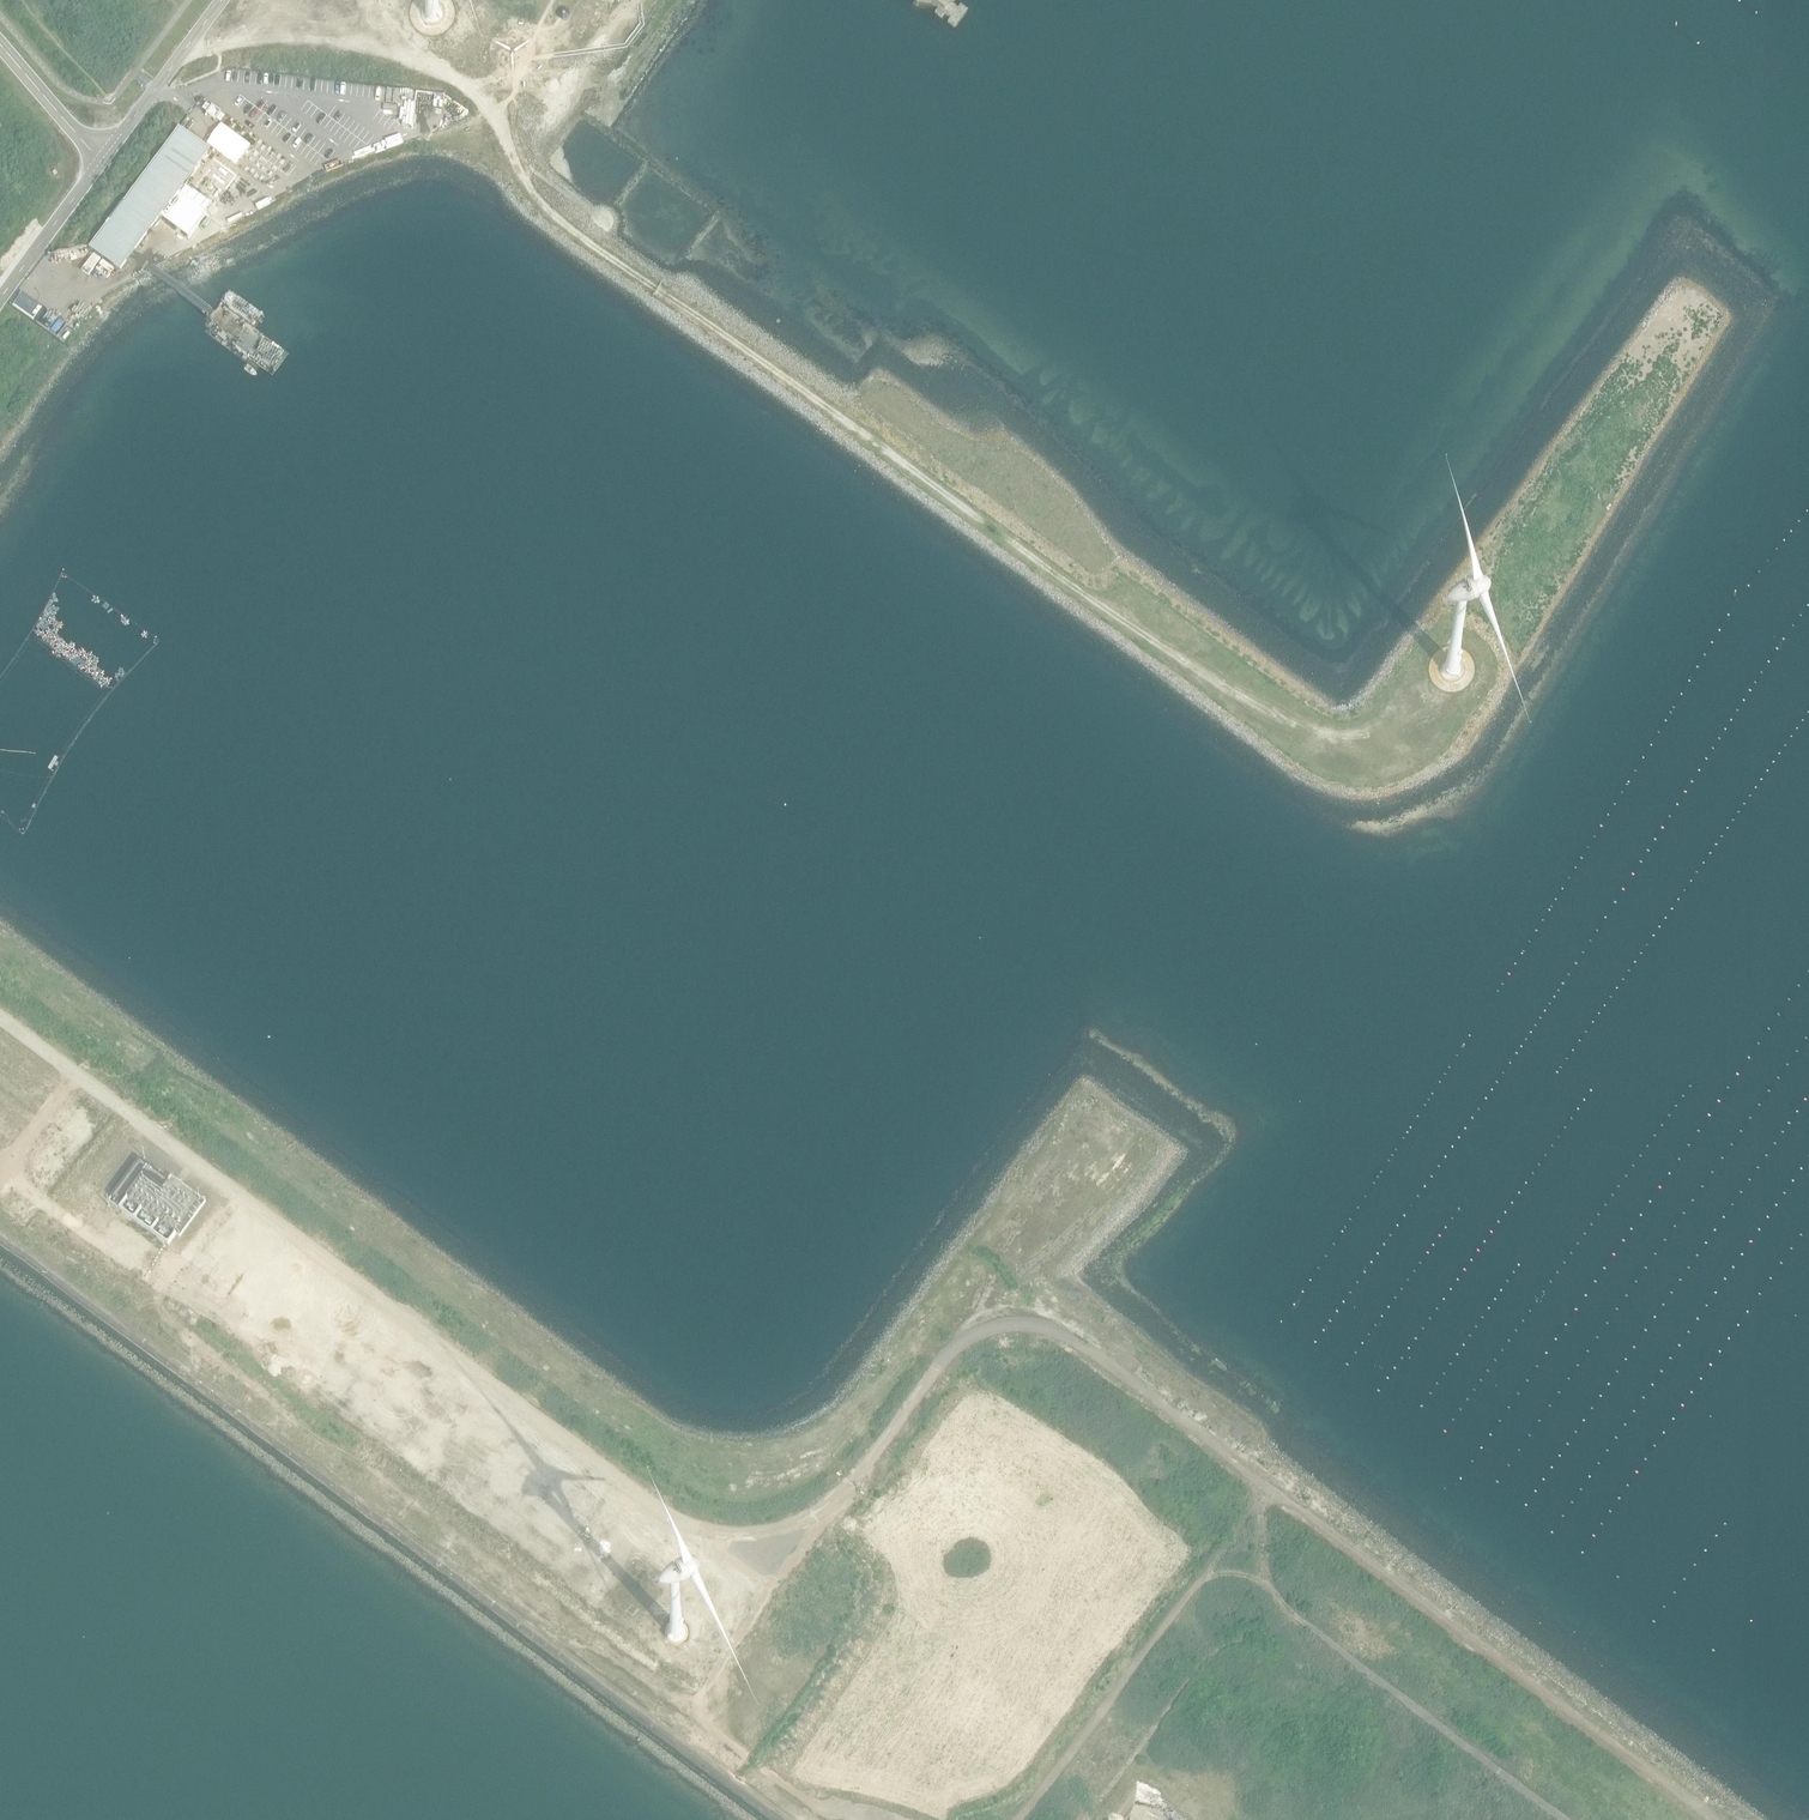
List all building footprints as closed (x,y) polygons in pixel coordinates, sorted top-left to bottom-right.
[(425,10),(425,12),(425,14),(425,16),(426,18),(428,19),(430,20),(432,21),(434,21),(436,20),(437,19),(439,18),(440,16),(440,14),(441,12),(440,10),(439,8),(438,7),(437,6),(435,5),(433,5),(431,5),(429,5),(427,7),(426,8),(425,10)] [(212,104),(206,113),(215,119),(221,111),(212,104)] [(180,130),(179,129),(89,249),(90,250),(92,248),(120,269),(206,153),(178,132),(180,130)] [(1443,668),(1443,670),(1443,672),(1444,673),(1445,675),(1446,676),(1448,677),(1450,678),(1452,678),(1454,677),(1455,677),(1457,675),(1458,674),(1459,672),(1459,670),(1459,668),(1458,666),(1457,665),(1456,663),(1454,662),(1452,662),(1450,662),(1448,662),(1447,663),(1445,664),(1444,666),(1443,668)] [(139,1159),(112,1197),(120,1203),(142,1173),(162,1188),(168,1180),(139,1159)] [(668,1631),(668,1633),(668,1635),(669,1637),(670,1638),(672,1639),(674,1640),(676,1641),(678,1640),(680,1640),(681,1639),(683,1637),(683,1635),(684,1633),(684,1631),(683,1629),(682,1628),(681,1626),(679,1625),(677,1625),(675,1625),(673,1625),(672,1626),(670,1627),(669,1629),(668,1631)]
